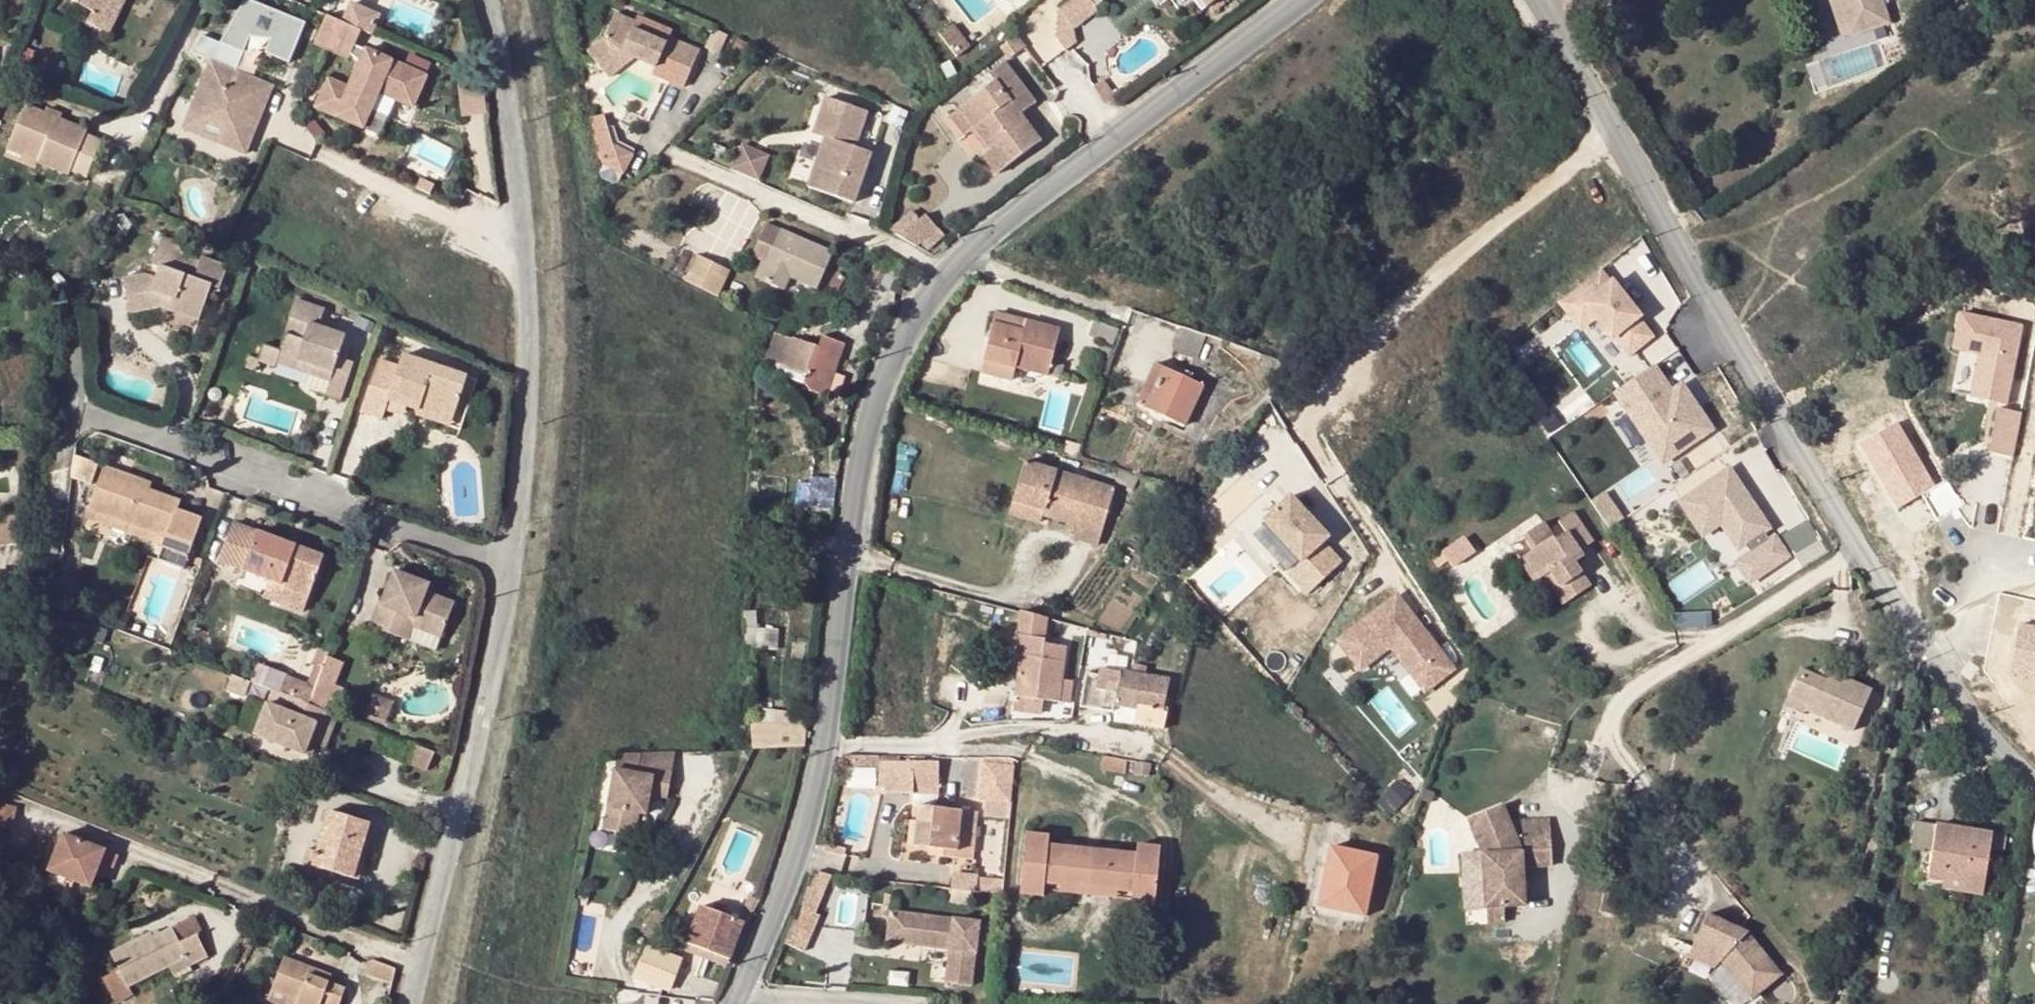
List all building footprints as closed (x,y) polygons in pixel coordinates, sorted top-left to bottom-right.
[(92,12),(99,15),(108,0),(70,0),(92,12)] [(99,15),(92,12),(86,22),(107,33),(124,0),(108,0),(99,15)] [(215,41),(237,50),(244,33),(265,36),(260,49),(284,59),(293,34),(295,20),(274,18),(275,9),(251,0),(237,0),(215,41)] [(1060,11),(1077,31),(1101,10),(1099,8),(1092,0),(1073,0),(1060,11)] [(1197,11),(1204,5),(1200,0),(1188,0),(1197,11)] [(1850,34),(1862,30),(1853,0),(1838,0),(1850,34)] [(1862,30),(1896,18),(1891,0),(1853,0),(1862,30)] [(357,6),(348,1),(340,21),(349,25),(357,6)] [(357,6),(349,25),(353,26),(367,33),(375,13),(357,6)] [(300,19),(275,9),(274,18),(295,20),(293,34),(300,19)] [(320,12),(308,40),(341,53),(353,26),(349,25),(340,21),(320,12)] [(626,50),(610,63),(624,80),(645,63),(655,68),(678,78),(681,72),(696,77),(690,91),(706,99),(721,61),(691,49),(694,41),(659,27),(656,32),(636,23),(626,50)] [(953,28),(941,37),(958,59),(971,49),(953,28)] [(1012,39),(1000,49),(1008,59),(1021,49),(1012,39)] [(215,41),(207,61),(229,70),(237,50),(215,41)] [(320,74),(307,103),(365,128),(381,92),(415,107),(429,76),(358,45),(341,83),(320,74)] [(1808,65),(1814,88),(1878,70),(1872,47),(1808,65)] [(229,70),(205,60),(186,109),(223,123),(215,142),(240,152),(251,124),(242,121),(245,112),(254,115),(267,84),(229,70)] [(645,63),(624,80),(631,88),(655,68),(645,63)] [(992,151),(988,154),(984,158),(999,177),(1040,143),(1020,117),(1034,105),(1002,66),(987,78),(993,85),(959,112),(976,131),(992,151)] [(486,94),(463,95),(464,113),(487,111),(486,94)] [(819,135),(823,136),(828,138),(826,145),(821,144),(806,185),(851,202),(863,174),(870,153),(852,146),(864,112),(827,98),(819,118),(813,132),(819,135)] [(86,129),(59,118),(45,112),(24,104),(9,142),(40,155),(37,162),(67,174),(69,170),(84,176),(100,140),(84,133),(86,129)] [(48,106),(45,112),(59,118),(61,112),(48,106)] [(179,127),(215,142),(223,123),(186,109),(179,127)] [(251,124),(254,115),(245,112),(242,121),(251,124)] [(972,135),(976,131),(959,112),(948,121),(965,141),(972,135)] [(625,126),(612,129),(626,173),(635,157),(625,126)] [(976,131),(972,135),(988,154),(992,151),(976,131)] [(6,149),(37,162),(40,155),(9,142),(6,149)] [(742,145),(736,172),(764,178),(770,151),(742,145)] [(653,167),(635,157),(626,173),(644,183),(653,167)] [(920,225),(913,219),(895,241),(920,256),(938,233),(926,220),(920,225)] [(756,276),(786,290),(791,278),(793,274),(806,278),(804,283),(818,289),(835,251),(782,228),(767,261),(763,260),(756,276)] [(151,264),(158,267),(176,272),(181,257),(157,248),(151,264)] [(699,252),(686,278),(718,293),(731,267),(699,252)] [(197,263),(181,257),(176,272),(158,267),(154,280),(141,276),(121,280),(128,313),(160,307),(195,320),(209,285),(218,288),(225,267),(199,258),(197,263)] [(878,259),(867,282),(880,288),(890,264),(878,259)] [(1614,337),(1628,355),(1651,337),(1636,319),(1639,317),(1611,282),(1609,284),(1598,270),(1575,288),(1586,303),(1584,305),(1596,319),(1611,339),(1614,337)] [(793,274),(791,278),(804,283),(806,278),(793,274)] [(1586,303),(1575,288),(1558,301),(1582,330),(1596,319),(1584,305),(1586,303)] [(281,333),(274,353),(309,365),(306,375),(326,382),(342,337),(316,328),(321,310),(293,300),(287,318),(296,321),(291,337),(281,333)] [(1984,400),(1999,321),(1937,310),(1931,345),(1957,350),(1949,394),(1984,400)] [(995,313),(991,330),(1022,338),(1026,320),(995,313)] [(296,321),(287,318),(281,333),(291,337),(296,321)] [(1092,319),(1087,335),(1112,344),(1118,329),(1092,319)] [(1059,328),(1026,320),(1022,338),(991,330),(983,360),(1015,367),(1047,375),(1048,372),(1059,376),(1062,366),(1050,364),(1059,328)] [(1214,338),(1189,329),(1183,345),(1209,355),(1214,338)] [(810,389),(828,395),(846,341),(824,334),(820,346),(793,337),(784,366),(806,373),(804,381),(810,389)] [(377,389),(406,402),(410,393),(416,395),(413,400),(441,413),(459,374),(398,345),(377,389)] [(271,363),(306,375),(309,365),(274,353),(271,363)] [(1015,367),(983,360),(980,373),(1012,381),(1015,367)] [(1139,405),(1146,408),(1163,368),(1156,365),(1139,405)] [(806,373),(784,366),(781,374),(804,381),(806,373)] [(1653,366),(1614,392),(1661,463),(1711,429),(1681,385),(1670,392),(1664,396),(1659,389),(1665,385),(1653,366)] [(1203,385),(1163,368),(1146,408),(1186,425),(1203,385)] [(1665,385),(1659,389),(1664,396),(1670,392),(1665,385)] [(406,402),(404,407),(436,422),(441,413),(413,400),(416,395),(410,393),(406,402)] [(1967,448),(2011,457),(2020,412),(1976,404),(1967,448)] [(1077,456),(1081,444),(1066,439),(1062,452),(1077,456)] [(97,463),(81,457),(74,478),(89,484),(97,463)] [(1024,462),(1012,503),(1044,512),(1043,513),(1077,524),(1074,537),(1098,544),(1114,490),(1027,464),(1024,462)] [(134,486),(136,478),(102,465),(86,508),(160,537),(157,546),(185,556),(199,519),(175,509),(176,502),(146,490),(134,486)] [(1728,470),(1679,503),(1691,521),(1704,512),(1714,527),(1720,523),(1737,549),(1744,545),(1750,554),(1736,564),(1749,583),(1787,557),(1774,538),(1766,544),(1760,534),(1767,529),(1728,470)] [(1141,476),(1132,473),(1122,489),(1132,494),(1141,476)] [(148,482),(136,478),(134,486),(146,490),(148,482)] [(811,479),(807,507),(831,510),(835,483),(811,479)] [(1290,493),(1263,519),(1301,560),(1288,572),(1306,592),(1342,560),(1323,540),(1328,535),(1290,493)] [(1591,502),(1608,529),(1621,520),(1603,494),(1591,502)] [(1044,512),(1012,503),(1008,515),(1040,525),(1043,513),(1044,512)] [(82,518),(157,546),(160,537),(86,508),(82,518)] [(1542,521),(1523,535),(1532,550),(1523,556),(1539,579),(1543,576),(1562,605),(1590,586),(1575,563),(1584,556),(1580,550),(1593,542),(1573,512),(1557,522),(1564,533),(1555,539),(1542,521)] [(18,541),(13,516),(0,519),(0,545),(18,541)] [(1792,531),(1803,548),(1820,537),(1810,520),(1792,531)] [(237,568),(266,580),(274,583),(275,587),(304,597),(319,555),(292,544),(290,550),(281,547),(283,541),(229,521),(215,560),(237,568)] [(1760,534),(1766,544),(1774,538),(1767,529),(1760,534)] [(1455,565),(1478,552),(1468,536),(1445,549),(1455,565)] [(292,544),(283,541),(281,547),(290,550),(292,544)] [(792,546),(779,562),(786,567),(798,553),(792,546)] [(1523,556),(1518,559),(1534,582),(1539,579),(1523,556)] [(365,627),(393,639),(402,616),(440,633),(450,605),(424,595),(426,587),(424,586),(415,581),(391,571),(379,602),(376,603),(365,627)] [(418,576),(415,581),(424,586),(427,579),(418,576)] [(299,611),(304,597),(275,587),(274,583),(266,580),(261,597),(299,611)] [(1394,597),(1335,641),(1357,669),(1387,646),(1421,692),(1449,671),(1410,617),(1405,621),(1400,614),(1405,610),(1394,597)] [(1405,610),(1400,614),(1405,621),(1410,617),(1405,610)] [(753,613),(746,612),(745,623),(746,625),(753,625),(753,613)] [(402,616),(393,639),(400,643),(407,628),(436,641),(440,633),(402,616)] [(1057,620),(1051,628),(1084,637),(1088,627),(1064,622),(1057,620)] [(1057,644),(1042,641),(1036,640),(1033,658),(1021,657),(1016,696),(1042,699),(1069,703),(1072,684),(1062,682),(1064,663),(1055,662),(1057,644)] [(1131,675),(1133,663),(1133,660),(1108,656),(1106,670),(1131,675)] [(1136,711),(1142,678),(1138,677),(1140,665),(1133,663),(1131,675),(1106,670),(1098,668),(1097,674),(1086,672),(1079,706),(1112,713),(1113,706),(1136,711)] [(1147,666),(1140,665),(1138,677),(1142,678),(1145,678),(1147,666)] [(1797,670),(1785,697),(1805,705),(1803,710),(1850,732),(1868,691),(1827,673),(1823,682),(1797,670)] [(1,672),(0,674),(0,692),(11,696),(17,677),(1,672)] [(1165,688),(1167,689),(1168,682),(1145,678),(1142,678),(1136,711),(1133,722),(1163,727),(1166,715),(1161,714),(1165,688)] [(1161,714),(1166,715),(1170,689),(1167,689),(1165,688),(1161,714)] [(280,709),(262,702),(250,733),(299,752),(311,722),(315,724),(321,709),(317,707),(304,702),(286,695),(280,709)] [(1042,699),(1016,696),(1014,711),(1039,715),(1042,699)] [(387,705),(377,703),(376,715),(386,716),(387,705)] [(1111,718),(1133,722),(1136,711),(1113,706),(1112,713),(1111,718)] [(751,726),(751,747),(803,747),(806,725),(751,726)] [(420,748),(406,742),(399,761),(422,770),(429,751),(420,748)] [(605,826),(636,831),(639,809),(647,810),(650,791),(668,793),(672,768),(638,762),(637,769),(622,768),(625,749),(617,751),(605,826)] [(1124,759),(1100,755),(1099,762),(1099,770),(1123,773),(1124,759)] [(1012,820),(1016,761),(981,759),(978,818),(1012,820)] [(939,763),(878,761),(877,787),(884,787),(883,793),(913,793),(913,789),(928,789),(929,786),(938,787),(939,763)] [(1149,764),(1136,763),(1134,775),(1148,776),(1149,764)] [(1501,802),(1463,814),(1483,878),(1485,906),(1522,904),(1521,866),(1551,865),(1548,832),(1511,833),(1507,821),(1501,802)] [(912,846),(918,847),(923,806),(916,805),(912,846)] [(959,809),(923,806),(918,847),(929,848),(939,848),(938,856),(971,859),(973,836),(957,835),(959,809)] [(976,811),(959,809),(957,835),(973,836),(976,811)] [(329,810),(318,847),(356,861),(367,822),(329,810)] [(1548,818),(1507,821),(1511,833),(1548,832),(1548,818)] [(1354,827),(1325,821),(1320,844),(1330,846),(1318,905),(1364,916),(1377,856),(1350,850),(1354,827)] [(1936,823),(1931,853),(1927,880),(1942,882),(1943,871),(1985,877),(1989,848),(1991,832),(1991,831),(1936,823)] [(2005,835),(1991,832),(1989,848),(2002,849),(2005,835)] [(90,887),(92,882),(100,863),(113,868),(118,855),(62,833),(50,864),(48,870),(90,887)] [(1043,883),(1058,884),(1059,882),(1088,885),(1091,849),(1048,845),(1048,836),(1026,833),(1020,893),(1042,896),(1043,883)] [(1398,848),(1405,851),(1409,837),(1398,833),(1395,841),(1400,843),(1398,848)] [(1116,887),(1116,890),(1131,891),(1130,904),(1154,906),(1159,847),(1135,845),(1135,854),(1091,849),(1088,885),(1116,887)] [(356,861),(318,847),(312,865),(351,877),(356,861)] [(939,848),(929,848),(929,855),(938,856),(939,848)] [(1918,878),(1927,880),(1931,853),(1922,852),(1918,878)] [(980,874),(955,870),(953,885),(977,889),(980,874)] [(1983,893),(1985,877),(1943,871),(1942,882),(1941,888),(1983,893)] [(980,874),(977,889),(1003,892),(1005,877),(980,874)] [(1059,882),(1058,884),(1058,893),(1087,896),(1088,885),(1059,882)] [(1088,885),(1087,896),(1115,899),(1116,890),(1116,887),(1088,885)] [(748,893),(743,907),(753,911),(760,897),(748,893)] [(753,911),(743,907),(739,918),(700,905),(687,943),(729,959),(743,920),(749,922),(753,911)] [(980,919),(891,907),(887,937),(950,946),(946,979),(971,982),(980,919)] [(1705,912),(1688,948),(1720,961),(1749,997),(1778,972),(1744,930),(1705,912)] [(125,986),(165,968),(183,959),(186,966),(205,958),(195,937),(200,936),(194,922),(193,922),(160,937),(158,933),(111,955),(119,972),(125,986)] [(648,946),(632,976),(668,989),(681,960),(648,946)] [(1720,961),(1688,948),(1685,956),(1716,969),(1720,961)] [(281,956),(271,988),(286,995),(297,999),(294,1003),(317,1003),(325,981),(327,975),(281,956)] [(183,959),(165,968),(169,974),(186,966),(183,959)] [(368,976),(393,985),(398,969),(374,959),(368,976)] [(125,986),(119,972),(102,979),(113,1003),(118,1003),(131,998),(125,986)] [(317,1003),(336,1003),(342,988),(325,981),(317,1003)] [(286,995),(283,1003),(294,1003),(297,999),(286,995)]
